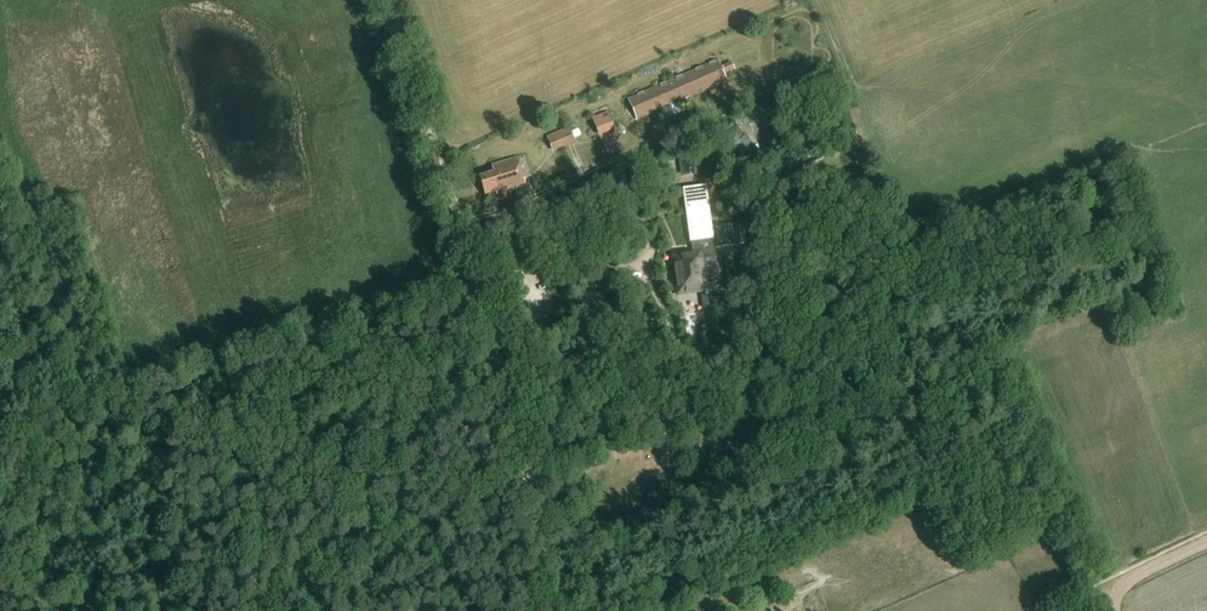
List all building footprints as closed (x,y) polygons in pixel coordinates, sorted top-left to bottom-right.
[(718,60),(628,99),(638,121),(728,82),(718,60)] [(732,61),(722,66),(725,74),(735,69),(732,61)] [(608,112),(592,118),(598,132),(613,125),(608,112)] [(738,150),(745,162),(758,154),(746,132),(740,135),(735,126),(718,135),(729,155),(738,150)] [(546,137),(553,153),(576,143),(569,127),(546,137)] [(694,156),(680,158),(682,175),(696,173),(694,156)] [(507,199),(505,191),(526,185),(518,157),(492,165),(494,172),(480,176),(486,195),(496,191),(499,201),(507,199)] [(713,227),(708,186),(684,189),(690,241),(694,240),(695,253),(676,255),(680,294),(706,290),(708,290),(708,289),(713,288),(713,291),(720,290),(718,275),(720,274),(720,270),(718,271),(715,248),(746,244),(744,223),(713,227)] [(518,305),(510,308),(512,313),(520,310),(518,305)] [(767,577),(753,583),(756,590),(770,584),(767,577)]
